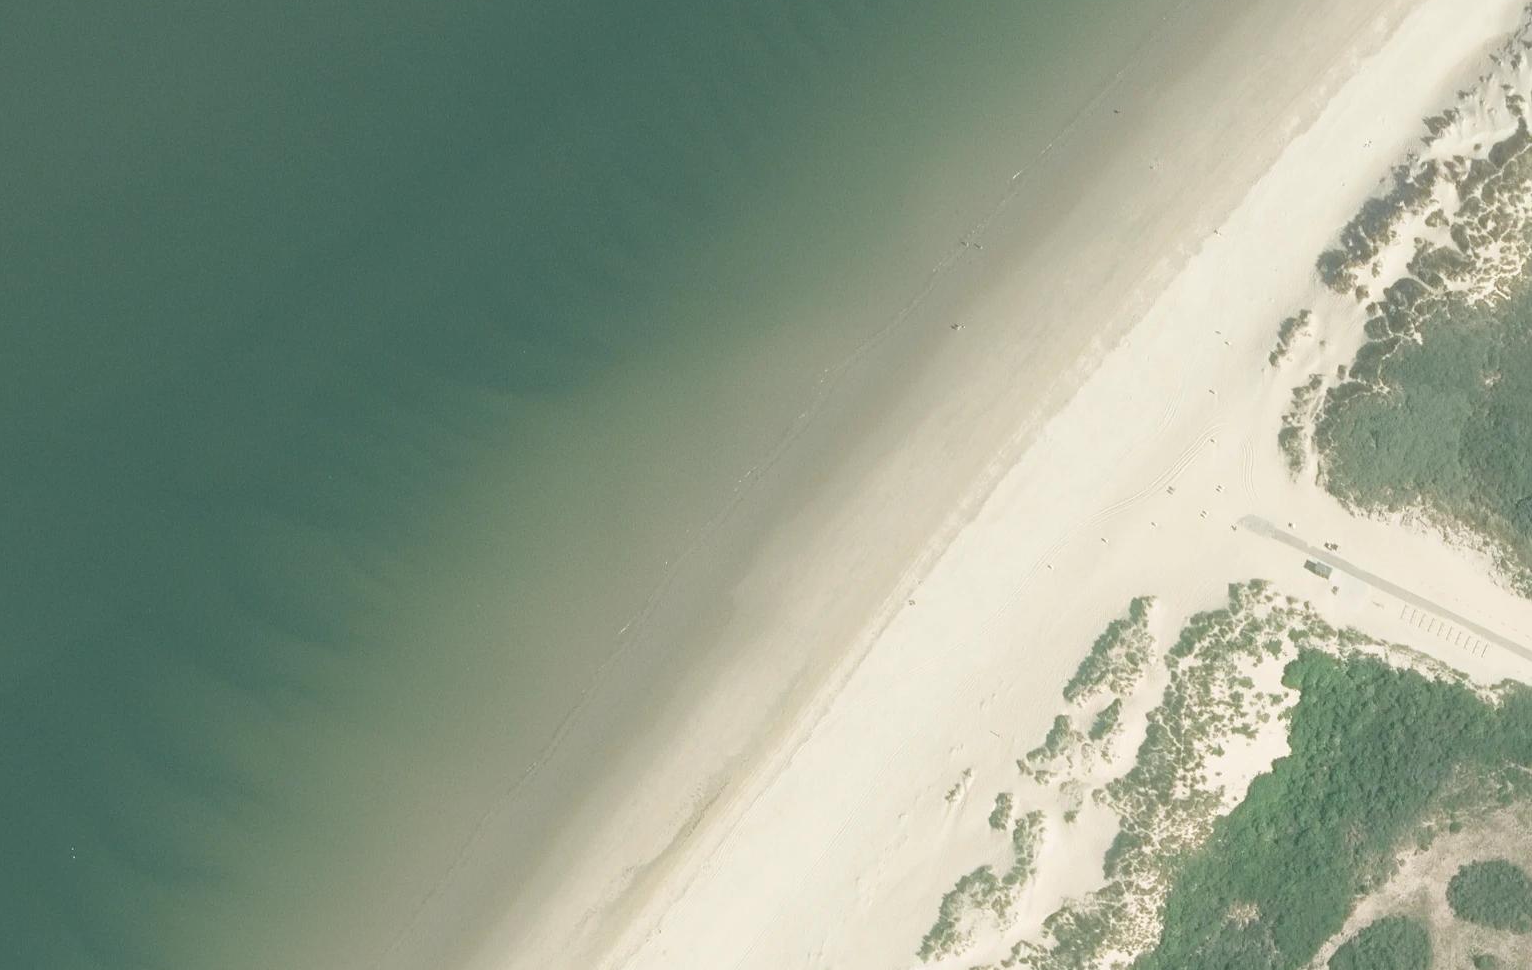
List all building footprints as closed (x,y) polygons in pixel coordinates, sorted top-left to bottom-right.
[(1331,574),(1317,568),(1314,575),(1328,582),(1331,574)]
